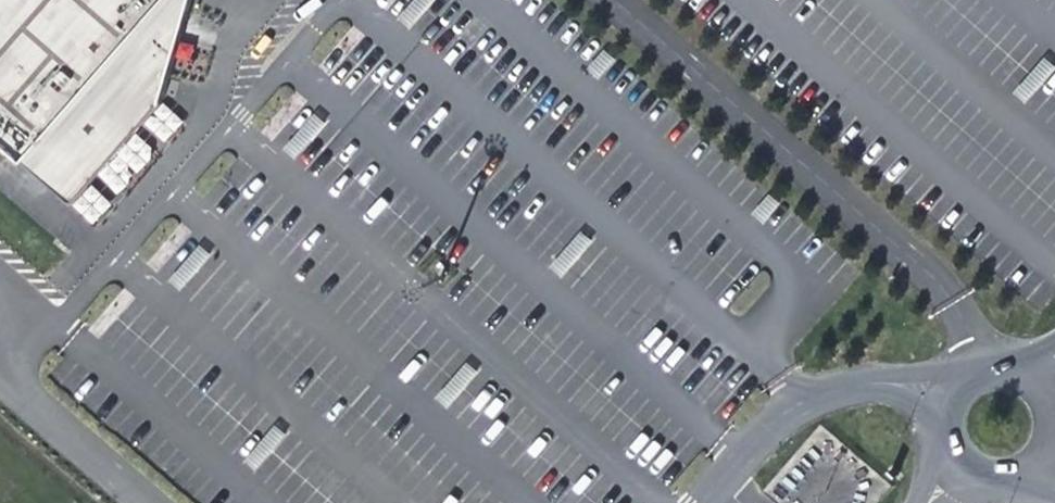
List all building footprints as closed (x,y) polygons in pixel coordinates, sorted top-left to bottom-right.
[(71,200),(165,111),(193,0),(0,0),(0,131),(71,200)]
